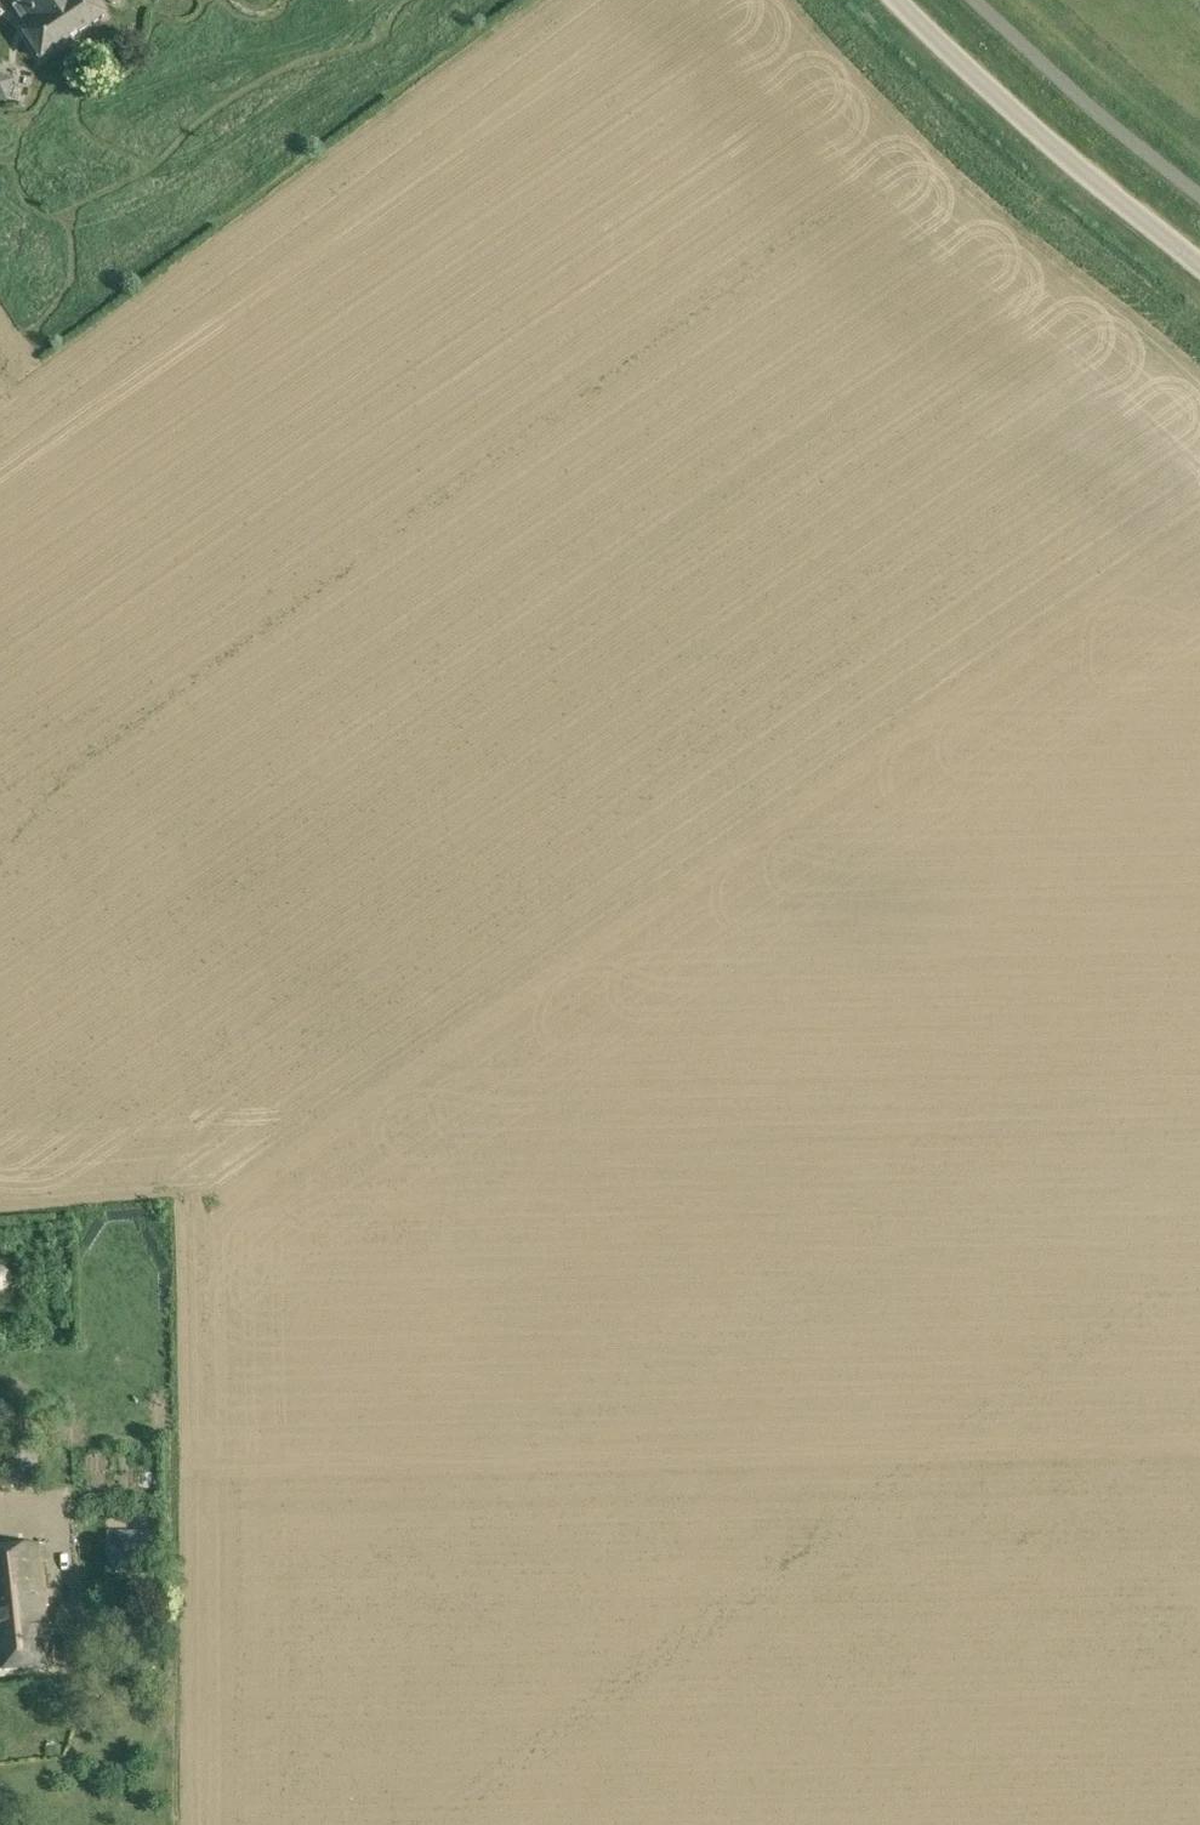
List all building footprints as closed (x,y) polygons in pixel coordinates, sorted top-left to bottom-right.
[(42,59),(107,16),(96,0),(0,0),(0,19),(15,9),(31,33),(26,35),(42,59)] [(107,1567),(156,1568),(156,1542),(107,1543),(107,1567)] [(53,1665),(39,1545),(0,1550),(0,1671),(53,1665)]
